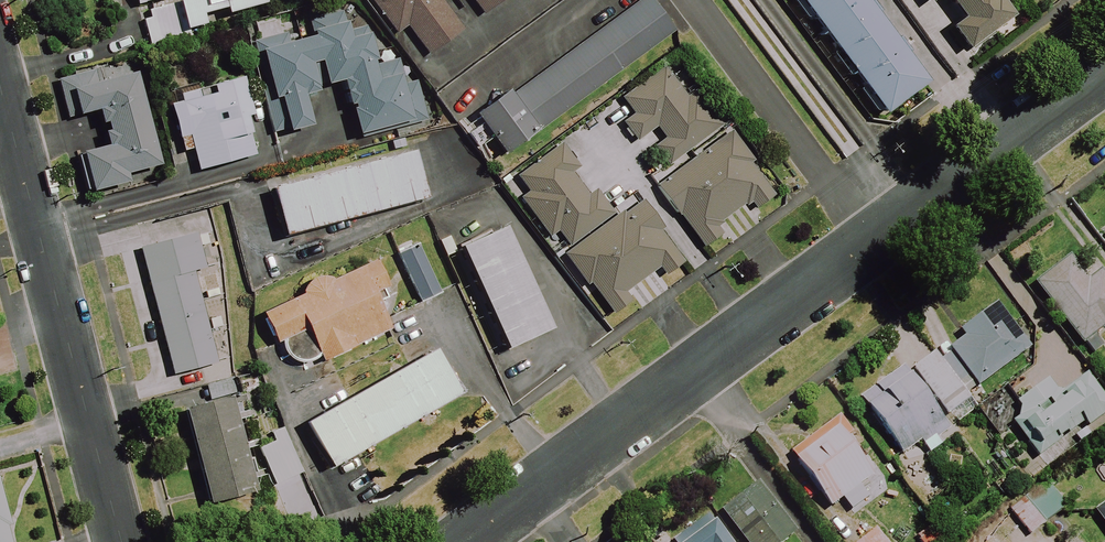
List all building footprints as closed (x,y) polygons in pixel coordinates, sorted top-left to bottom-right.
[(144,48),(205,34),(202,19),(264,4),(263,0),(133,0),(144,48)] [(390,31),(402,24),(425,59),(459,36),(436,1),(437,0),(369,0),(390,31)] [(479,16),(503,0),(469,0),(479,16)] [(646,0),(640,0),(504,99),(501,94),(471,116),(501,158),(671,34),(646,0)] [(863,0),(795,0),(881,115),(925,83),(863,0)] [(958,19),(947,27),(964,52),(1010,19),(997,0),(945,0),(958,19)] [(310,128),(302,100),(341,89),(356,139),(425,119),(414,82),(404,85),(396,59),(376,65),(365,27),(348,32),(342,14),(328,18),(244,42),(257,87),(274,146),(287,142),(285,135),(310,128)] [(681,97),(660,70),(620,101),(632,116),(621,124),(636,143),(655,128),(664,140),(653,148),(667,167),(718,128),(690,91),(681,97)] [(158,167),(138,74),(71,89),(77,116),(95,112),(103,149),(75,154),(83,193),(128,184),(126,174),(158,167)] [(239,81),(178,96),(180,104),(169,107),(181,154),(191,151),(196,172),(253,157),(243,117),(248,116),(239,81)] [(774,194),(729,134),(657,188),(702,248),(720,235),(714,227),(746,203),(752,211),(774,194)] [(568,251),(616,215),(596,189),(587,196),(570,173),(577,168),(559,144),(514,178),(524,191),(515,198),(548,242),(557,235),(568,251)] [(425,200),(413,152),(269,190),(282,238),(425,200)] [(616,215),(568,251),(559,257),(584,291),(588,288),(610,318),(630,303),(625,296),(657,271),(663,279),(684,263),(637,200),(616,215)] [(548,331),(502,228),(457,249),(504,351),(548,331)] [(202,269),(193,236),(139,250),(171,375),(215,364),(192,272),(202,269)] [(443,293),(422,247),(397,258),(418,305),(443,293)] [(313,353),(318,361),(387,328),(368,293),(384,285),(371,260),(327,279),(317,277),(309,278),(301,284),(298,293),(257,313),(271,342),(278,339),(280,350),(287,358),(297,362),(308,360),(313,353)] [(1067,260),(1035,285),(1080,346),(1104,327),(1104,290),(1096,278),(1086,285),(1067,260)] [(1028,350),(995,306),(959,333),(964,340),(949,351),(977,388),(1028,350)] [(971,398),(937,351),(911,370),(946,417),(971,398)] [(457,395),(432,352),(304,425),(330,468),(457,395)] [(952,438),(901,368),(859,399),(901,457),(919,444),(928,456),(952,438)] [(1036,391),(1027,381),(980,419),(998,440),(1013,428),(1036,456),(1081,420),(1088,429),(1104,415),(1104,402),(1085,378),(1063,396),(1049,379),(1036,391)] [(203,389),(208,406),(183,412),(207,504),(254,492),(230,400),(237,399),(232,381),(203,389)] [(850,433),(839,417),(788,454),(829,509),(872,478),(843,438),(850,433)] [(299,475),(281,429),(272,432),(276,442),(258,449),(272,486),(299,475)] [(754,485),(720,511),(743,541),(785,541),(792,537),(754,485)] [(0,492),(0,541),(13,541),(0,492)] [(1043,526),(1024,501),(1010,512),(1029,536),(1043,526)] [(1093,513),(1104,530),(1104,504),(1093,513)] [(710,515),(672,541),(730,541),(710,515)] [(876,531),(862,541),(884,541),(876,531)]
